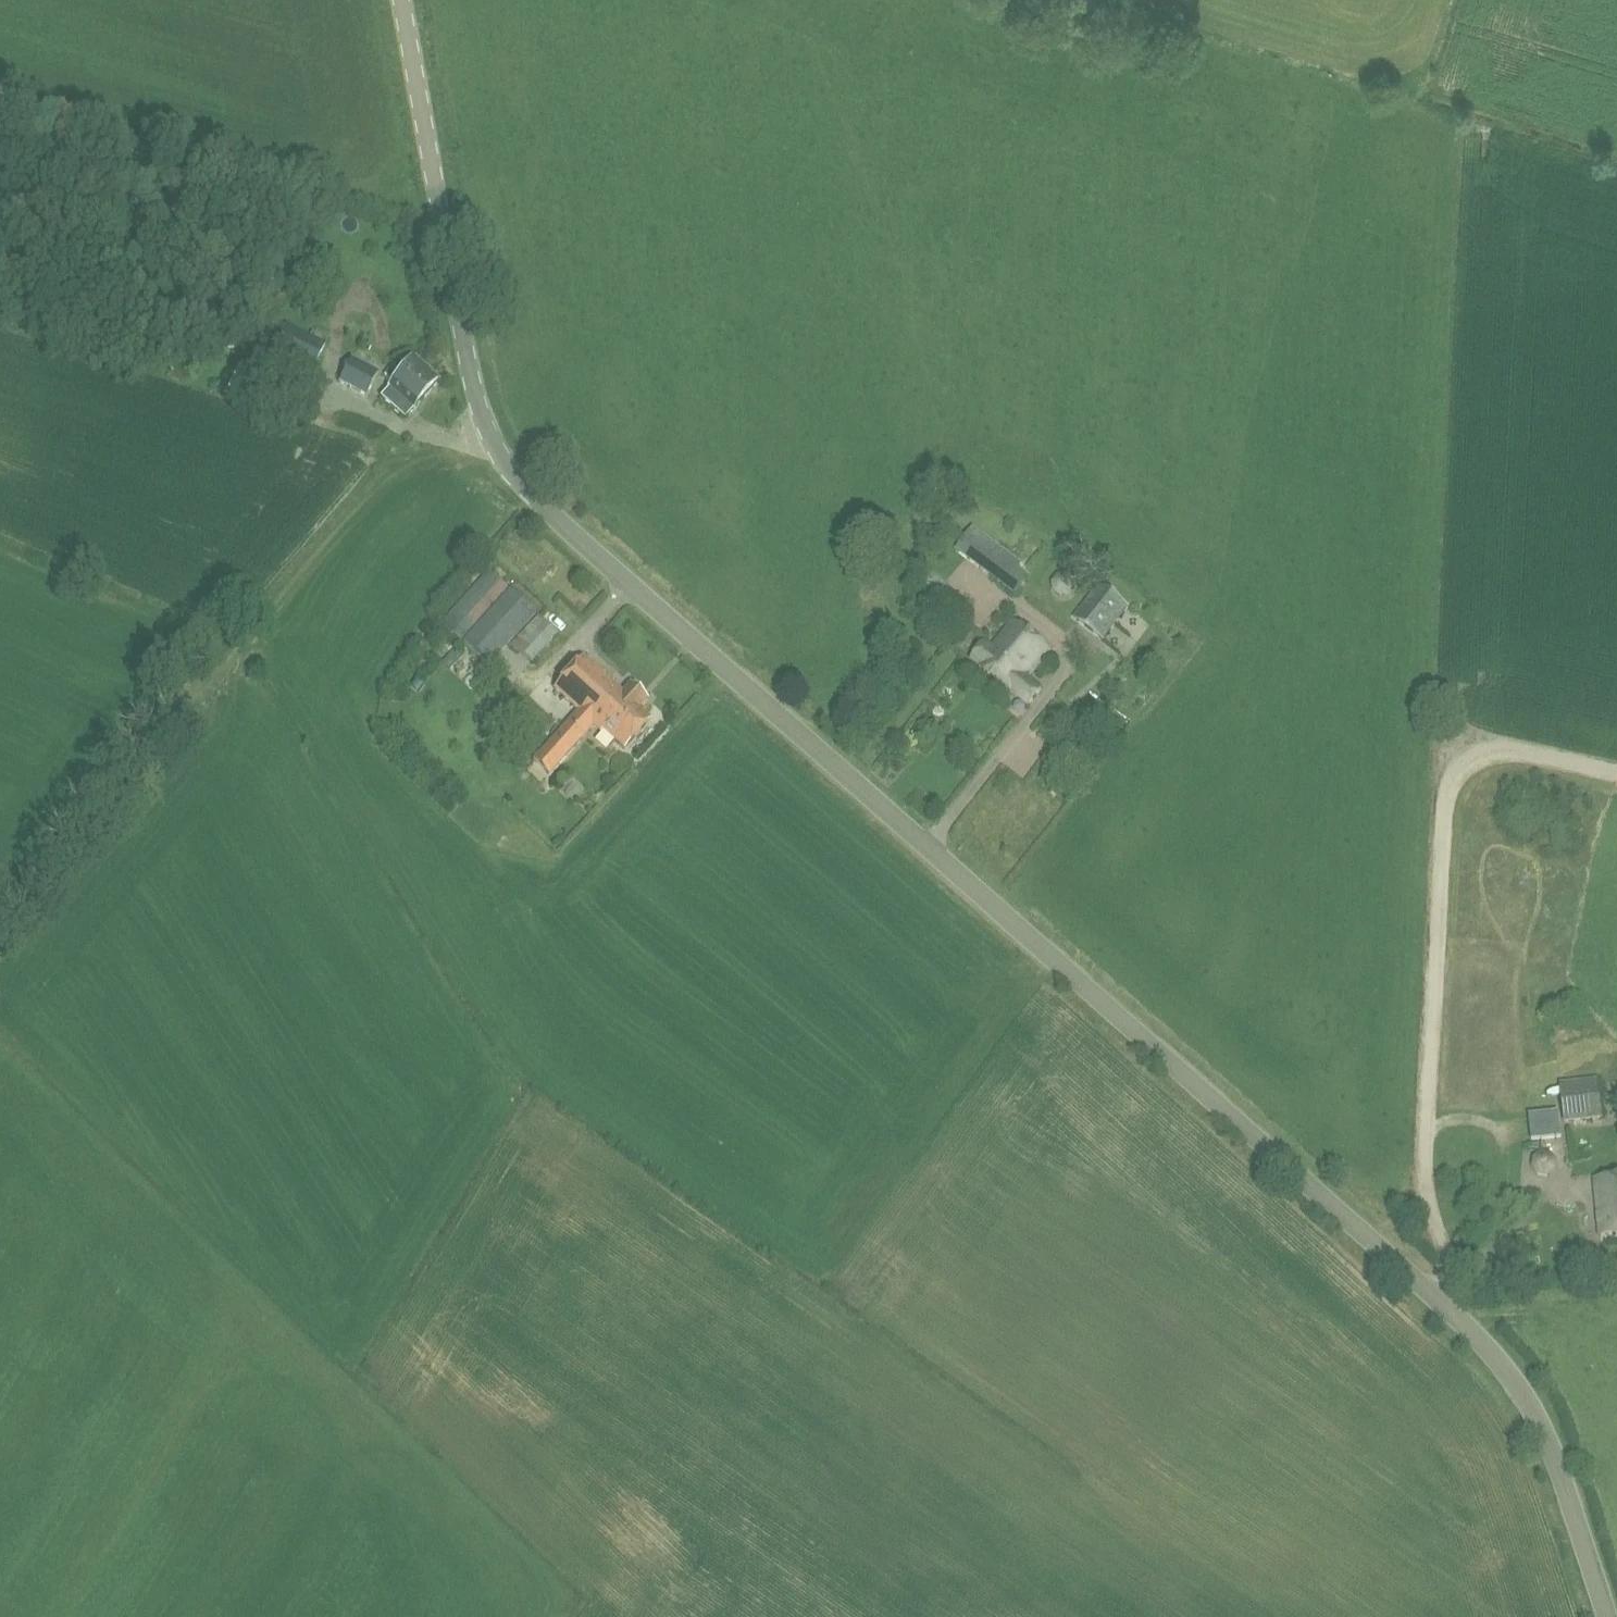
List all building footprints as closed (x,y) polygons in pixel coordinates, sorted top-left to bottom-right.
[(274,349),(313,369),(325,346),(286,326),(274,349)] [(340,383),(367,396),(378,372),(351,359),(340,383)] [(416,360),(390,387),(392,388),(383,398),(406,419),(440,382),(416,360)] [(975,527),(957,550),(1015,594),(1029,576),(1018,568),(1022,562),(975,527)] [(461,641),(509,588),(489,570),(442,623),(461,641)] [(956,616),(968,600),(931,573),(919,589),(956,616)] [(1063,594),(1075,600),(1082,586),(1070,580),(1063,594)] [(1100,587),(1075,618),(1102,640),(1127,610),(1100,587)] [(510,589),(463,642),(490,666),(537,613),(510,589)] [(532,664),(560,635),(539,615),(511,644),(532,664)] [(1050,651),(1015,622),(994,649),(987,644),(973,660),(980,666),(979,667),(1015,695),(1016,694),(1030,706),(1042,690),(1028,679),(1050,651)] [(624,692),(583,656),(555,689),(579,710),(534,761),(550,774),(594,724),(602,731),(604,729),(625,748),(651,719),(640,709),(648,699),(631,684),(624,692)] [(416,692),(422,683),(415,678),(409,687),(416,692)] [(1564,1124),(1603,1120),(1599,1080),(1560,1084),(1564,1124)] [(1616,1235),(1616,1178),(1597,1179),(1601,1236),(1616,1235)]
